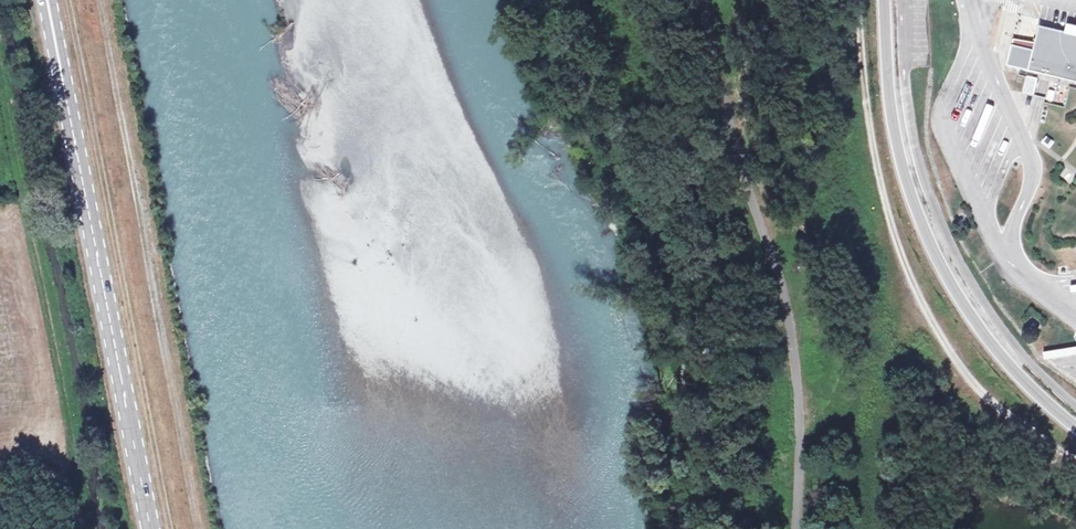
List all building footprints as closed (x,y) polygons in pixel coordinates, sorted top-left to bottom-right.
[(1066,33),(1075,35),(1075,26),(1068,24),(1066,33)] [(1066,33),(1039,27),(1036,39),(1035,43),(1034,51),(1012,45),(1007,66),(1075,82),(1075,35),(1066,33)] [(1013,39),(1012,45),(1034,51),(1035,43),(1013,39)] [(1038,79),(1027,76),(1023,92),(1034,95),(1038,79)]
